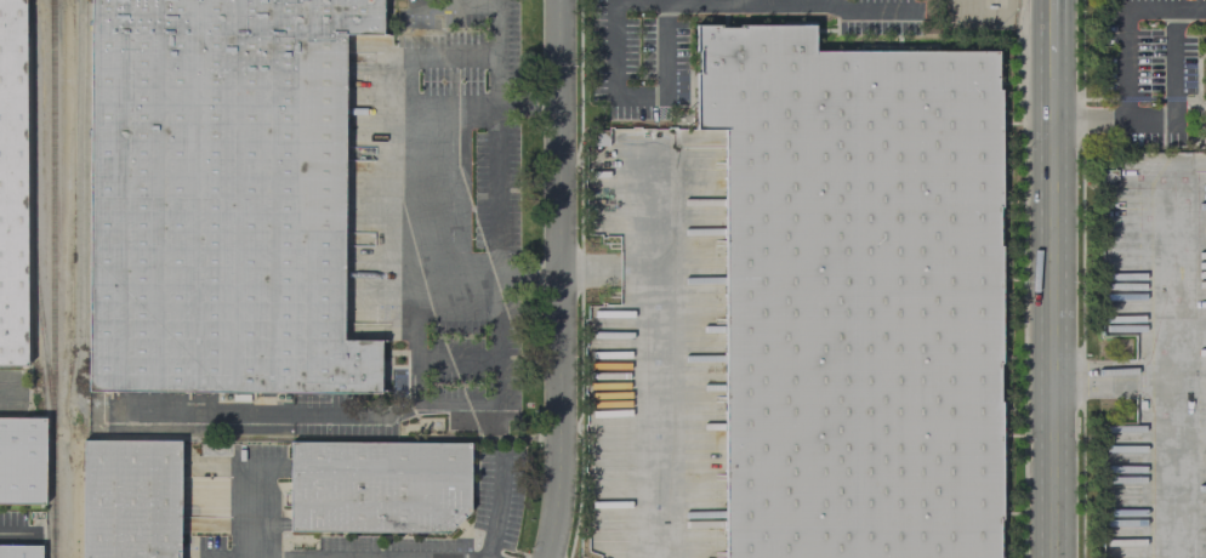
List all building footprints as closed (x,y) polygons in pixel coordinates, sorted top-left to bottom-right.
[(25,368),(25,0),(0,0),(0,368),(25,368)] [(87,391),(91,0),(382,0),(381,34),(345,34),(342,340),(377,341),(376,392),(87,391)] [(996,51),(997,557),(724,557),(724,129),(694,129),(694,24),(812,24),(812,51),(996,51)] [(168,422),(138,421),(138,438),(167,439),(168,422)] [(46,512),(46,428),(0,428),(0,512),(46,512)] [(182,442),(181,557),(86,557),(86,442),(182,442)] [(294,444),(292,530),(451,533),(471,513),(472,445),(294,444)] [(40,545),(0,545),(0,557),(40,557),(40,545)]
